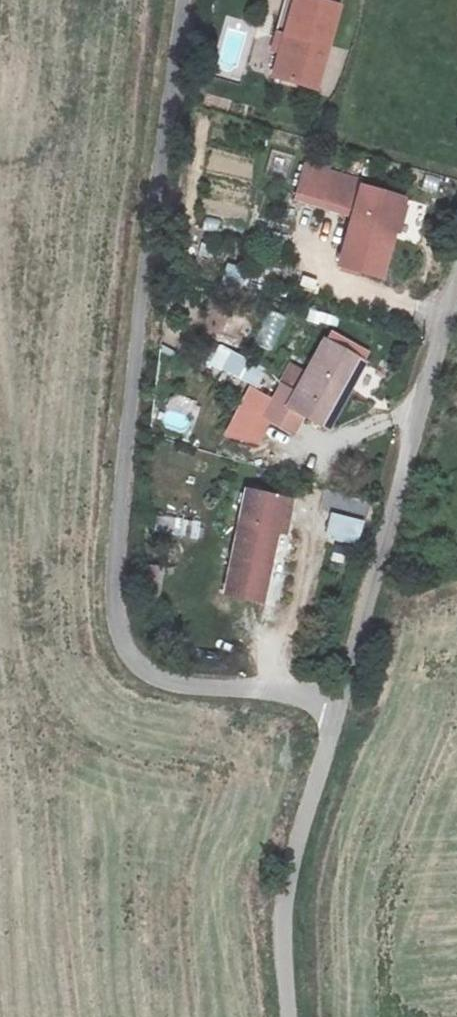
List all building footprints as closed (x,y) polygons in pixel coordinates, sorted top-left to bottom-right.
[(280,21),(283,21),(290,23),(284,41),(277,65),(319,79),(343,0),(287,0),(280,21)] [(290,23),(283,21),(277,39),(284,41),(290,23)] [(376,287),(399,211),(359,198),(361,193),(303,175),(293,208),(350,226),(335,276),(376,287)] [(213,199),(211,210),(247,215),(249,204),(213,199)] [(205,234),(203,256),(245,259),(246,237),(205,234)] [(336,326),(337,316),(309,312),(308,321),(336,326)] [(354,357),(318,338),(301,371),(287,364),(272,396),(285,403),(325,423),(346,383),(341,381),(354,357)] [(258,387),(265,364),(211,347),(203,370),(258,387)] [(161,425),(188,434),(199,402),(172,393),(161,425)] [(359,547),(364,520),(330,513),(325,540),(359,547)] [(156,533),(198,542),(202,524),(160,514),(156,533)] [(287,559),(295,532),(254,520),(226,618),(260,628),(280,557),(287,559)]
